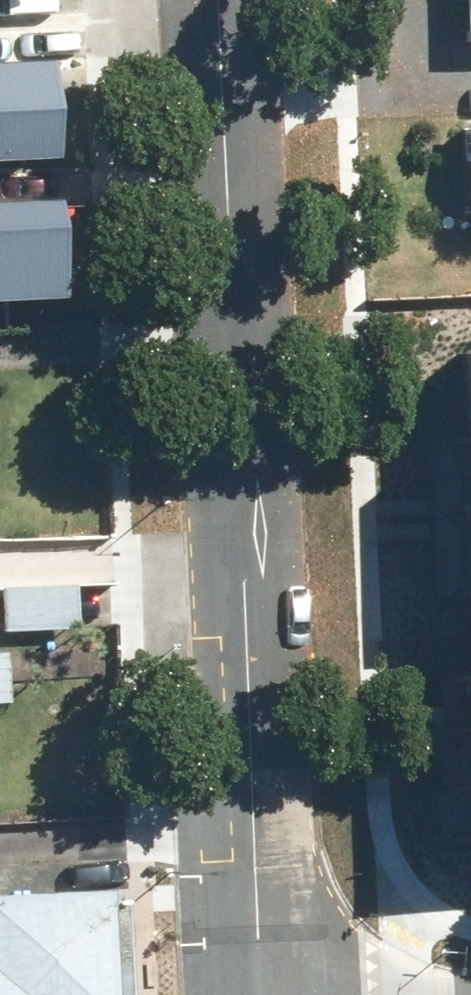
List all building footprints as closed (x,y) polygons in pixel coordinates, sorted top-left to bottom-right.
[(470,46),(470,0),(445,0),(447,47),(470,46)] [(51,151),(47,57),(0,59),(0,153),(51,151)] [(450,122),(455,200),(470,199),(470,121),(450,122)] [(55,297),(51,204),(0,206),(0,300),(55,297)] [(72,629),(72,584),(0,584),(0,629),(72,629)] [(81,890),(0,892),(0,994),(86,994),(81,890)]
